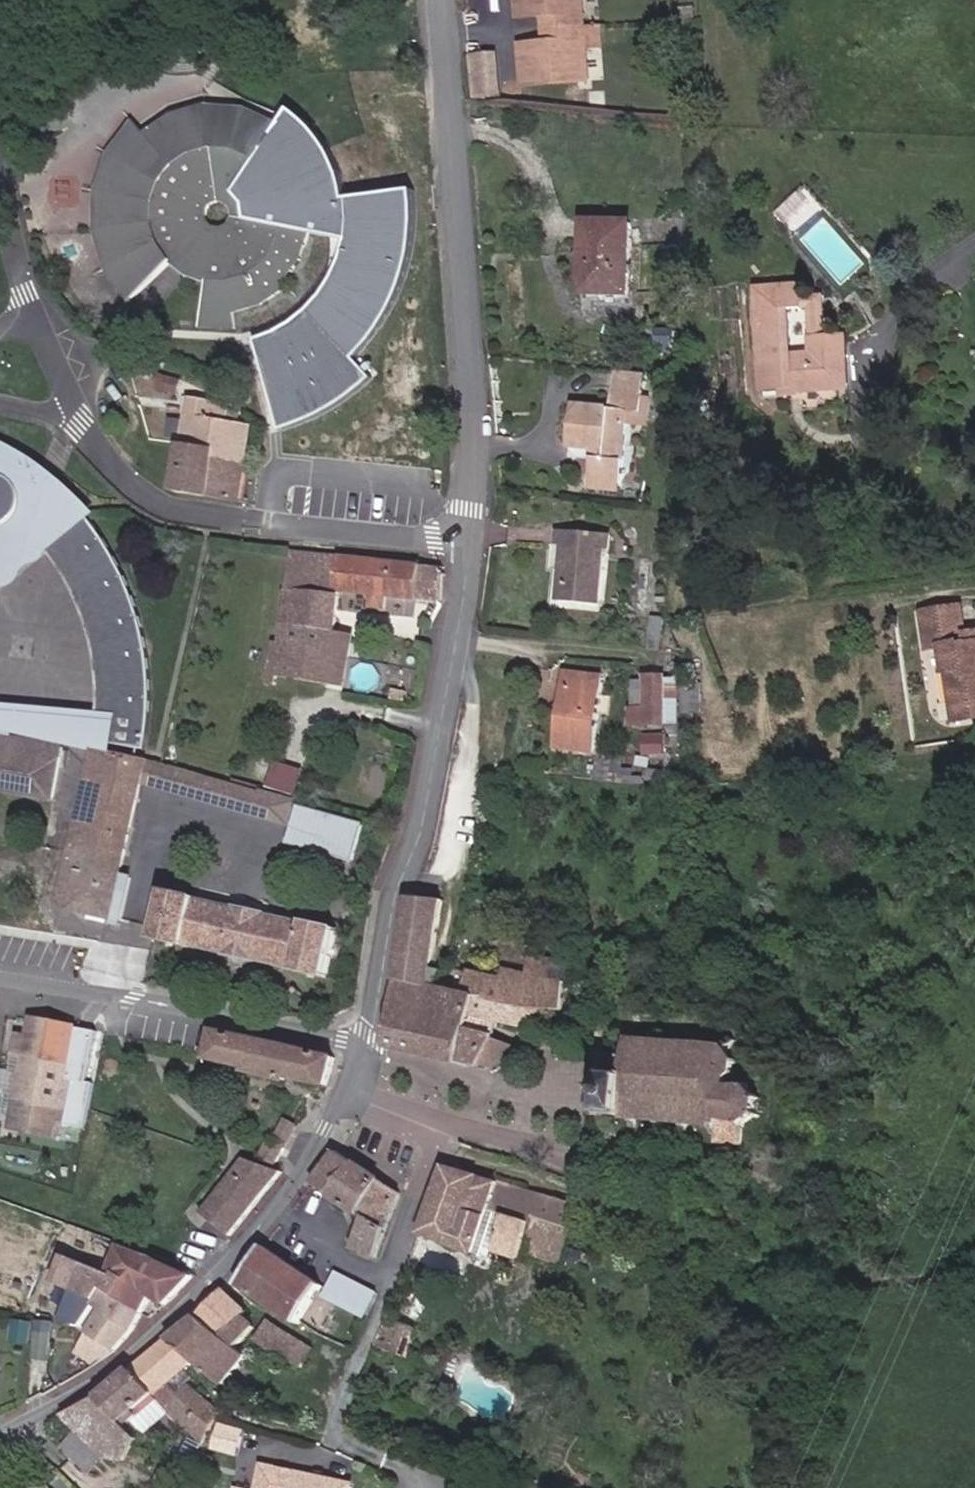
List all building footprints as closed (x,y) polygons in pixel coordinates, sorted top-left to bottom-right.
[(583,0),(518,0),(519,19),(543,17),(554,17),(555,29),(585,27),(583,0)] [(555,29),(554,17),(543,17),(544,30),(555,29)] [(602,46),(601,26),(585,27),(586,47),(602,46)] [(586,47),(585,27),(555,29),(556,42),(545,43),(520,44),(523,85),(588,81),(586,47)] [(556,42),(555,29),(544,30),(545,43),(556,42)] [(476,96),(503,94),(499,50),(472,52),(476,96)] [(308,232),(248,220),(246,206),(237,194),(280,129),(247,114),(238,152),(215,150),(209,111),(177,120),(150,138),(138,125),(113,156),(100,192),(99,230),(109,269),(131,301),(171,264),(185,252),(196,261),(187,278),(207,285),(199,325),(235,327),(233,310),(261,302),(286,285),(282,280),(298,259),(308,232)] [(238,152),(247,114),(209,111),(215,150),(238,152)] [(630,297),(633,223),(585,222),(582,295),(630,297)] [(187,278),(196,261),(185,252),(171,264),(187,278)] [(846,391),(843,340),(829,341),(817,342),(818,357),(795,358),(793,312),(806,311),(805,299),(805,288),(759,290),(765,390),(803,388),(803,393),(846,391)] [(829,341),(827,298),(805,299),(806,311),(815,311),(817,342),(829,341)] [(627,447),(629,426),(631,414),(645,416),(647,400),(650,378),(619,374),(615,411),(574,406),(570,446),(600,450),(599,459),(595,459),(592,481),(625,485),(629,448),(627,447)] [(179,397),(183,382),(160,375),(156,390),(179,397)] [(650,428),(653,401),(647,400),(645,416),(631,414),(629,426),(650,428)] [(244,464),(249,425),(226,422),(228,407),(189,401),(183,445),(218,450),(217,460),(244,464)] [(57,546),(41,528),(58,486),(73,499),(92,520),(98,515),(94,510),(69,485),(54,473),(34,459),(0,440),(0,475),(5,476),(10,478),(15,481),(19,489),(20,492),(22,497),(23,502),(21,512),(17,517),(13,521),(8,525),(1,527),(0,527),(0,592),(1,591),(12,588),(15,586),(20,580),(25,570),(29,568),(38,565),(45,561),(49,555),(57,565),(70,586),(84,617),(89,631),(92,645),(97,675),(99,697),(98,713),(0,704),(0,732),(47,743),(67,746),(67,747),(93,753),(94,749),(114,754),(115,745),(105,743),(107,706),(107,685),(105,655),(103,642),(99,625),(92,605),(88,595),(84,588),(75,571),(70,562),(57,546)] [(238,502),(244,464),(217,460),(218,450),(183,445),(175,493),(238,502)] [(22,497),(20,492),(19,489),(15,481),(10,478),(5,476),(0,475),(0,527),(1,527),(8,525),(13,521),(17,517),(21,512),(23,502),(22,497)] [(624,492),(625,485),(592,481),(592,488),(624,492)] [(149,654),(142,624),(138,609),(126,578),(112,552),(92,520),(73,499),(58,486),(41,528),(57,546),(70,562),(75,571),(84,588),(88,595),(92,605),(99,625),(103,642),(105,655),(107,685),(107,706),(105,743),(115,745),(147,752),(151,719),(152,695),(152,683),(149,654)] [(602,607),(608,550),(613,551),(614,536),(560,532),(559,546),(565,547),(560,603),(602,607)] [(442,603),(444,569),(291,551),(280,643),(273,641),(266,684),(275,685),(276,676),(325,684),(334,635),(339,591),(370,595),(386,597),(442,603)] [(385,610),(386,597),(370,595),(369,608),(385,610)] [(966,636),(962,607),(920,614),(925,651),(941,648),(949,703),(968,700),(971,720),(974,719),(974,635),(966,636)] [(664,652),(668,621),(668,620),(655,618),(651,651),(664,652)] [(344,688),(353,638),(334,635),(325,684),(344,688)] [(595,754),(604,678),(567,674),(558,749),(595,754)] [(667,727),(668,679),(647,679),(647,682),(646,709),(634,709),(634,726),(667,727)] [(682,684),(682,679),(668,679),(667,727),(681,727),(682,715),(682,684)] [(646,709),(647,682),(634,682),(634,709),(646,709)] [(971,720),(968,700),(949,703),(952,722),(971,720)] [(55,802),(65,749),(0,737),(0,792),(55,802)] [(666,738),(648,738),(647,757),(666,757),(666,738)] [(142,784),(147,761),(114,754),(94,749),(93,753),(59,907),(122,921),(131,879),(121,877),(142,784)] [(269,784),(299,793),(307,768),(277,759),(269,784)] [(262,794),(147,761),(142,784),(291,826),(293,816),(259,806),(262,794)] [(293,816),(297,800),(263,790),(262,794),(259,806),(293,816)] [(355,863),(366,824),(299,806),(288,844),(355,863)] [(329,978),(339,931),(308,924),(307,925),(267,916),(267,915),(237,908),(236,909),(197,901),(197,899),(166,892),(155,940),(187,947),(187,946),(227,955),(226,956),(257,963),(257,962),(329,978)] [(423,1056),(438,988),(429,986),(432,971),(443,901),(410,898),(388,1048),(423,1056)] [(497,1036),(500,1024),(522,1029),(525,1008),(565,1011),(566,982),(552,982),(553,960),(528,959),(527,973),(526,984),(501,979),(467,971),(462,994),(438,988),(423,1056),(480,1069),(491,1071),(519,1050),(495,1040),(497,1036)] [(566,982),(566,961),(553,960),(552,982),(566,982)] [(526,984),(527,973),(504,968),(501,979),(526,984)] [(438,988),(443,973),(432,971),(429,986),(438,988)] [(67,1124),(78,1070),(84,1071),(91,1035),(77,1032),(78,1028),(31,1019),(28,1036),(17,1034),(13,1055),(24,1057),(13,1114),(62,1123),(67,1124)] [(336,1059),(214,1031),(207,1060),(247,1069),(247,1072),(287,1082),(287,1079),(328,1087),(336,1059)] [(751,1089),(735,1088),(736,1079),(739,1076),(742,1079),(744,1077),(740,1073),(741,1066),(745,1063),(743,1060),(740,1063),(734,1055),(743,1049),(738,1042),(726,1051),(699,1049),(700,1039),(695,1039),(694,1049),(670,1046),(671,1037),(666,1036),(665,1046),(641,1044),(632,1033),(628,1037),(633,1043),(630,1076),(618,1075),(618,1073),(607,1072),(602,1117),(642,1120),(641,1130),(648,1130),(649,1115),(664,1117),(662,1132),(669,1132),(670,1118),(689,1119),(688,1134),(695,1135),(696,1120),(720,1123),(718,1137),(724,1138),(724,1144),(748,1146),(750,1130),(751,1130),(751,1127),(763,1119),(765,1122),(769,1120),(766,1117),(768,1105),(772,1103),(770,1100),(767,1101),(754,1089),(755,1086),(752,1086),(751,1089)] [(500,1071),(526,1052),(519,1050),(491,1071),(500,1071)] [(626,1070),(628,1056),(610,1054),(609,1068),(626,1070)] [(59,1138),(62,1123),(13,1114),(10,1129),(59,1138)] [(284,1149),(295,1129),(286,1124),(275,1144),(284,1149)] [(276,1165),(284,1149),(275,1144),(270,1142),(262,1157),(276,1165)] [(376,1259),(401,1194),(337,1152),(313,1183),(365,1217),(352,1249),(376,1259)] [(231,1237),(284,1173),(245,1159),(201,1214),(231,1237)] [(445,1168),(435,1196),(464,1206),(467,1200),(485,1207),(494,1182),(445,1168)] [(561,1264),(581,1207),(494,1182),(485,1207),(467,1200),(464,1206),(435,1196),(422,1231),(476,1252),(476,1256),(477,1260),(480,1263),(483,1263),(486,1263),(488,1261),(490,1259),(493,1249),(520,1258),(522,1252),(561,1264)] [(165,1306),(192,1278),(158,1262),(121,1247),(110,1274),(115,1276),(117,1272),(152,1297),(165,1306)] [(263,1247),(238,1285),(298,1324),(323,1286),(263,1247)] [(142,1314),(152,1297),(117,1272),(115,1276),(110,1274),(72,1259),(65,1258),(54,1284),(95,1301),(103,1289),(142,1314)] [(366,1317),(378,1294),(336,1272),(324,1295),(366,1317)] [(134,1330),(142,1314),(103,1289),(95,1301),(93,1306),(101,1311),(87,1332),(115,1352),(134,1330)] [(224,1291),(198,1317),(236,1349),(255,1328),(242,1318),(248,1312),(224,1291)] [(87,1332),(101,1311),(93,1306),(79,1327),(87,1332)] [(247,1357),(236,1349),(198,1317),(168,1340),(195,1363),(222,1386),(247,1357)] [(31,1344),(33,1323),(15,1321),(12,1342),(31,1344)] [(408,1359),(414,1330),(388,1321),(378,1346),(408,1359)] [(301,1371),(314,1350),(268,1322),(255,1341),(301,1371)] [(169,1384),(185,1371),(195,1363),(168,1340),(132,1370),(155,1396),(169,1384)] [(48,1373),(50,1347),(35,1345),(32,1371),(48,1373)] [(121,1423),(155,1396),(132,1370),(99,1398),(64,1416),(79,1431),(105,1459),(125,1462),(138,1441),(121,1423)] [(187,1385),(193,1378),(185,1371),(169,1384),(179,1394),(187,1385)] [(221,1412),(187,1385),(179,1394),(180,1395),(178,1397),(216,1423),(221,1412)] [(238,1454),(244,1433),(222,1427),(216,1448),(238,1454)] [(105,1459),(79,1431),(63,1448),(90,1475),(105,1459)] [(202,1446),(190,1435),(184,1438),(183,1438),(181,1444),(188,1448),(198,1453),(202,1446)] [(183,1457),(188,1448),(181,1444),(175,1453),(183,1457)] [(353,1486),(293,1473),(289,1476),(282,1475),(279,1470),(263,1467),(259,1487),(353,1487),(353,1486)] [(178,1480),(165,1474),(161,1483),(170,1487),(169,1487),(175,1487),(178,1480)]
